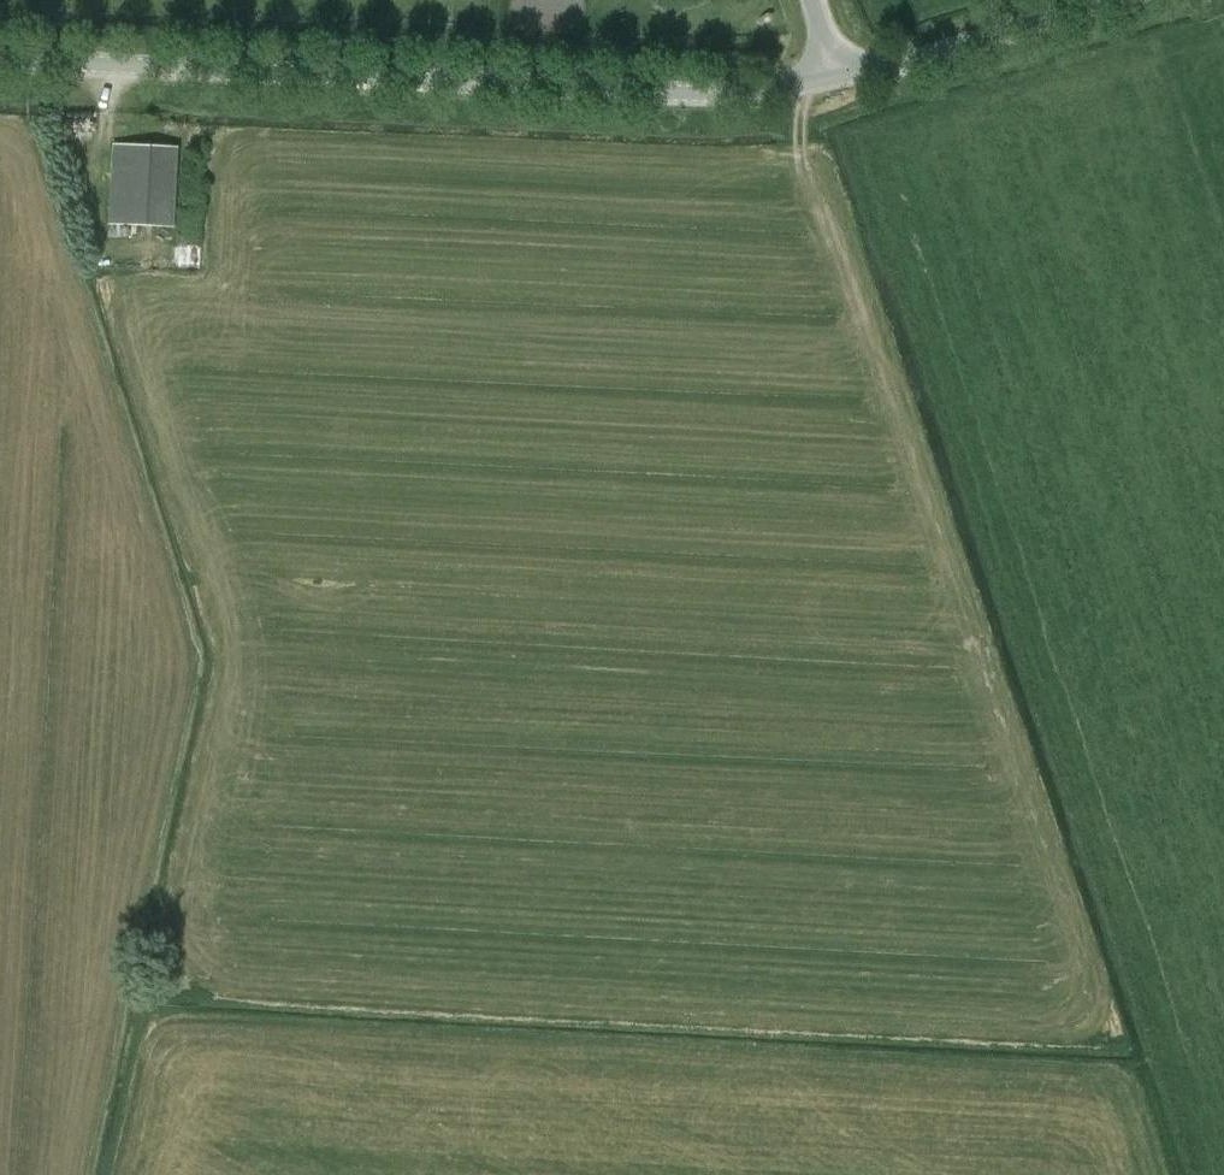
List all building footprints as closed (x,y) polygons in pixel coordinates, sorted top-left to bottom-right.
[(127,147),(123,223),(171,226),(175,149),(127,147)]
